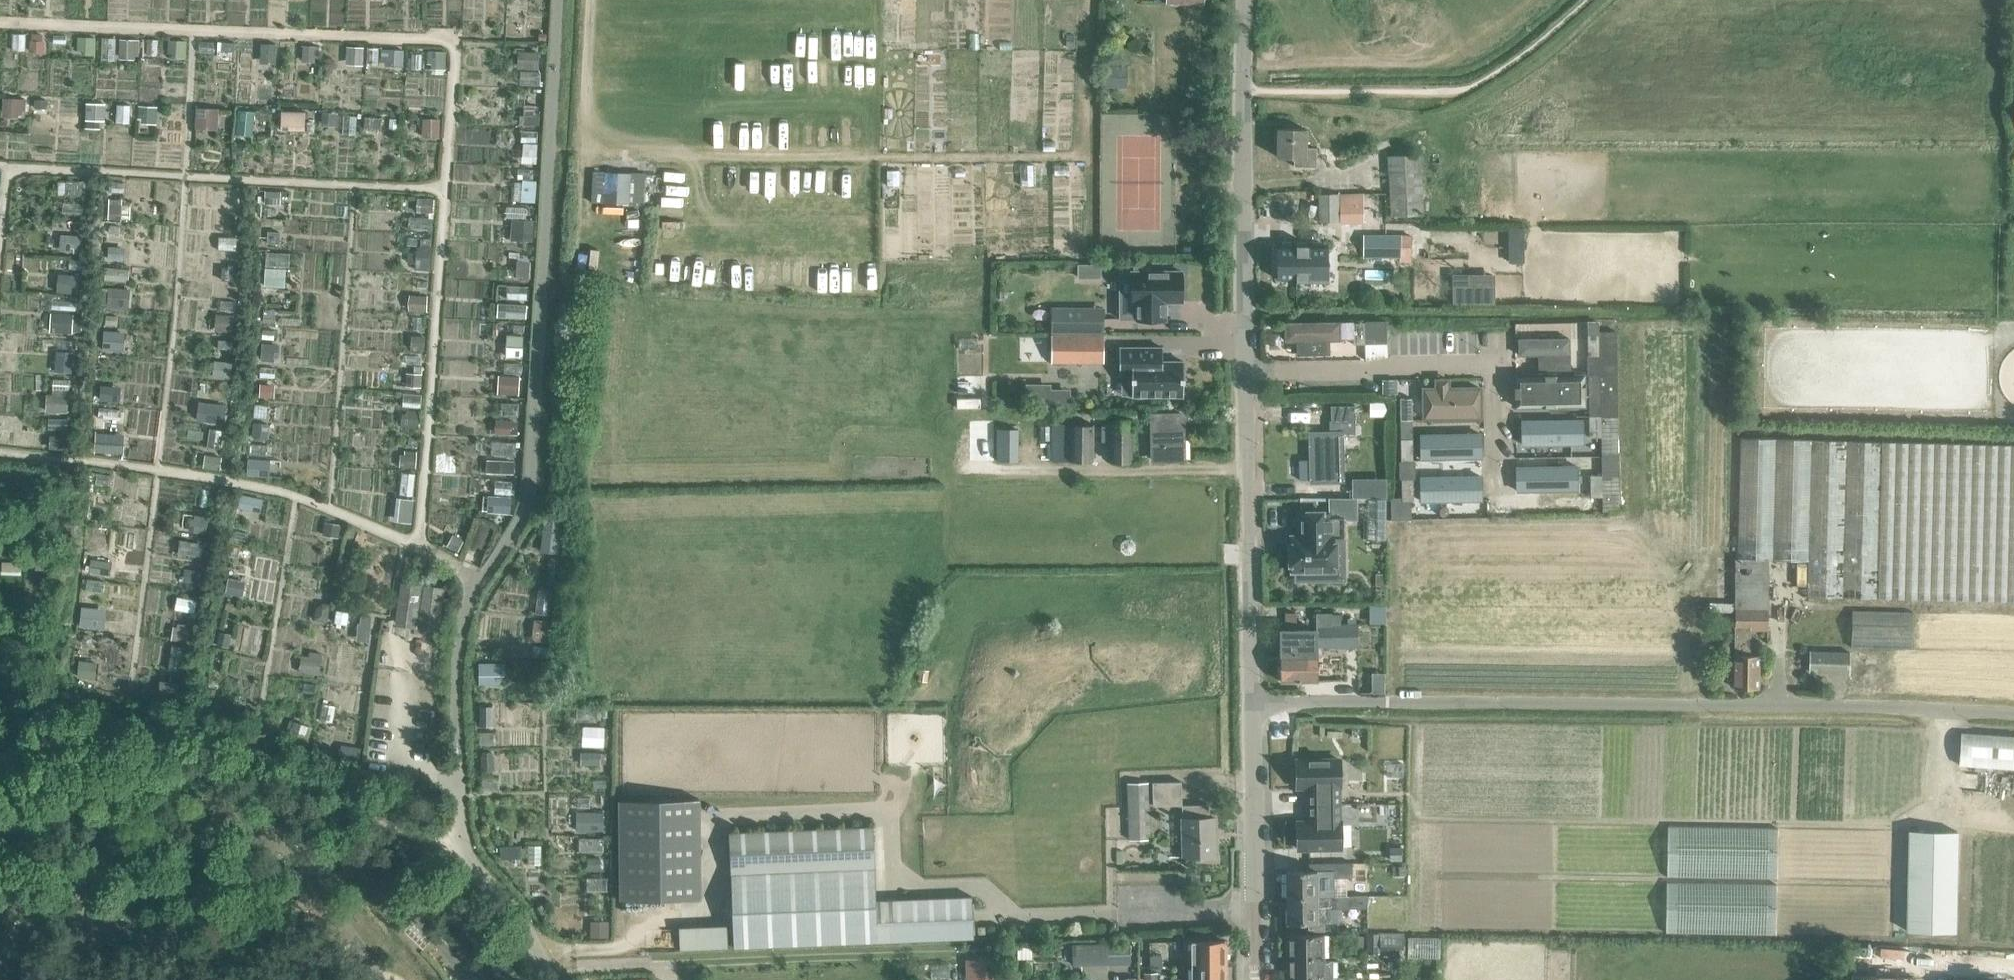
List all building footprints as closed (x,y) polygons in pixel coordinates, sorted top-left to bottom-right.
[(42,48),(43,33),(29,32),(28,47),(42,48)] [(79,36),(78,50),(94,51),(94,36),(79,36)] [(104,54),(118,54),(119,37),(105,36),(104,54)] [(121,37),(120,56),(140,57),(141,38),(121,37)] [(187,55),(187,38),(171,38),(171,55),(187,55)] [(305,44),(303,58),(315,59),(316,45),(305,44)] [(364,61),(364,44),(347,44),(347,61),(364,61)] [(540,74),(541,50),(523,49),(522,73),(540,74)] [(1104,67),(1104,87),(1119,87),(1119,67),(1104,67)] [(25,115),(26,96),(4,96),(3,114),(25,115)] [(87,102),(87,118),(107,118),(106,102),(87,102)] [(220,127),(220,105),(196,105),(196,127),(220,127)] [(281,128),(306,129),(306,110),(282,109),(281,128)] [(1278,128),(1277,157),(1294,157),(1294,166),(1316,167),(1316,148),(1305,147),(1306,128),(1278,128)] [(157,159),(157,140),(136,140),(136,159),(157,159)] [(1387,156),(1391,216),(1423,214),(1419,154),(1387,156)] [(593,171),(591,202),(628,204),(642,204),(644,173),(630,172),(593,171)] [(1338,222),(1338,193),(1319,194),(1319,222),(1338,222)] [(1359,204),(1359,194),(1340,194),(1340,222),(1364,222),(1364,204),(1359,204)] [(512,238),(534,238),(534,217),(512,217),(512,238)] [(81,251),(82,234),(62,232),(60,250),(81,251)] [(1400,235),(1364,234),(1363,256),(1399,257),(1400,235)] [(1277,277),(1276,277),(1276,278),(1295,278),(1295,281),(1296,281),(1296,278),(1306,278),(1309,278),(1326,278),(1326,270),(1326,269),(1326,248),(1328,248),(1328,246),(1308,246),(1308,244),(1307,244),(1307,246),(1296,246),(1296,244),(1295,244),(1295,246),(1277,246),(1277,277)] [(288,290),(287,250),(265,251),(266,291),(288,290)] [(129,279),(129,266),(106,265),(105,278),(129,279)] [(1181,301),(1181,271),(1151,271),(1151,267),(1134,267),(1134,271),(1131,271),(1131,273),(1131,300),(1119,300),(1119,318),(1137,318),(1137,319),(1165,319),(1165,301),(1181,301)] [(58,271),(58,291),(80,291),(81,272),(58,271)] [(1496,284),(1471,283),(1471,273),(1455,272),(1453,301),(1495,302),(1496,284)] [(130,306),(131,287),(110,286),(109,305),(130,306)] [(528,302),(499,300),(498,316),(527,317),(528,302)] [(1102,308),(1086,308),(1052,308),(1052,332),(1102,332),(1102,317),(1102,308)] [(83,331),(83,310),(75,310),(75,331),(83,331)] [(51,331),(73,332),(74,312),(51,311),(51,331)] [(215,330),(233,332),(235,314),(218,311),(215,330)] [(1583,321),(1584,333),(1598,333),(1597,321),(1583,321)] [(1365,344),(1364,322),(1352,322),(1353,344),(1365,344)] [(1517,335),(1571,335),(1571,323),(1517,323),(1517,335)] [(1339,324),(1282,325),(1283,345),(1340,344),(1339,324)] [(125,349),(126,329),(104,329),(104,348),(125,349)] [(1599,331),(1599,334),(1599,356),(1600,374),(1600,396),(1601,415),(1601,437),(1602,474),(1602,496),(1602,511),(1618,510),(1617,456),(1617,414),(1616,374),(1615,331),(1599,331)] [(1599,356),(1599,334),(1587,334),(1588,356),(1599,356)] [(1052,335),(1052,362),(1077,362),(1077,356),(1102,356),(1103,335),(1052,335)] [(1570,339),(1515,340),(1516,358),(1537,357),(1537,372),(1570,371),(1570,339)] [(1387,356),(1387,343),(1365,344),(1365,359),(1387,356)] [(1162,347),(1119,347),(1119,374),(1131,374),(1131,396),(1183,396),(1183,361),(1162,361),(1162,347)] [(56,349),(54,370),(74,371),(75,350),(56,349)] [(1600,374),(1599,356),(1588,356),(1588,372),(1588,374),(1600,374)] [(520,393),(521,374),(499,374),(498,392),(520,393)] [(1588,374),(1588,396),(1600,396),(1600,374),(1588,374)] [(1037,407),(1071,406),(1070,387),(1052,387),(1052,380),(1025,381),(1026,400),(1037,400),(1037,407)] [(1578,381),(1517,382),(1517,404),(1578,403),(1578,381)] [(1424,421),(1479,421),(1479,388),(1450,388),(1450,382),(1434,382),(1434,390),(1424,390),(1424,421)] [(101,385),(101,398),(121,399),(122,386),(101,385)] [(47,392),(47,411),(69,410),(69,391),(47,392)] [(1411,398),(1399,398),(1400,420),(1412,420),(1412,419),(1411,398)] [(198,421),(227,422),(228,402),(199,400),(198,421)] [(1386,402),(1378,402),(1378,411),(1386,412),(1386,402)] [(1355,421),(1354,405),(1330,405),(1330,421),(1355,421)] [(1171,414),(1152,415),(1152,460),(1183,459),(1182,424),(1170,424),(1170,415),(1171,415),(1171,414)] [(1589,415),(1589,437),(1601,437),(1601,415),(1589,415)] [(1105,420),(1105,424),(1101,424),(1101,440),(1110,440),(1110,460),(1131,461),(1131,420),(1105,420)] [(1579,420),(1518,420),(1518,436),(1532,436),(1532,453),(1579,453),(1579,420)] [(1310,433),(1311,459),(1299,459),(1299,479),(1311,479),(1311,480),(1342,480),(1341,433),(1355,433),(1355,421),(1330,421),(1329,421),(1329,432),(1310,433)] [(1070,423),(1051,423),(1051,460),(1092,460),(1092,423),(1070,423)] [(998,428),(998,459),(1020,459),(1020,428),(998,428)] [(1426,443),(1427,455),(1480,454),(1479,441),(1448,441),(1448,433),(1438,433),(1438,443),(1426,443)] [(1737,437),(1736,558),(1768,559),(1808,560),(1806,596),(1878,598),(1878,597),(2013,601),(2013,444),(1737,437)] [(1413,460),(1412,438),(1400,439),(1401,461),(1413,460)] [(248,473),(270,474),(270,457),(248,456),(248,473)] [(1518,482),(1519,501),(1580,499),(1579,465),(1535,466),(1535,482),(1518,482)] [(1421,503),(1481,502),(1481,485),(1463,486),(1463,470),(1437,471),(1437,487),(1421,488),(1421,503)] [(1590,475),(1590,497),(1602,496),(1602,474),(1590,475)] [(1413,500),(1413,478),(1401,479),(1401,501),(1413,500)] [(488,510),(512,512),(513,495),(489,493),(488,510)] [(395,520),(413,521),(414,497),(396,496),(395,520)] [(1385,539),(1385,498),(1366,498),(1366,539),(1385,539)] [(1330,516),(1330,511),(1300,512),(1300,536),(1295,536),(1295,547),(1290,547),(1291,570),(1295,570),(1295,580),(1316,580),(1316,570),(1335,569),(1334,537),(1344,537),(1344,516),(1330,516)] [(206,532),(207,515),(194,514),(192,531),(206,532)] [(544,517),(543,551),(559,552),(561,518),(544,517)] [(181,538),(179,551),(202,556),(204,543),(181,538)] [(1125,554),(1131,554),(1135,550),(1135,543),(1131,539),(1124,539),(1120,543),(1120,550),(1125,554)] [(1768,608),(1768,559),(1736,558),(1735,608),(1768,608)] [(230,576),(226,592),(243,595),(247,580),(230,576)] [(401,582),(395,622),(415,624),(421,584),(401,582)] [(421,584),(415,624),(438,628),(444,587),(421,584)] [(548,610),(551,590),(540,589),(537,609),(548,610)] [(80,626),(107,628),(108,606),(82,604),(80,626)] [(1767,630),(1768,608),(1735,608),(1734,687),(1758,688),(1758,655),(1750,655),(1750,629),(1767,630)] [(1852,647),(1912,648),(1913,612),(1853,610),(1852,647)] [(1281,630),(1281,653),(1301,653),(1301,651),(1305,651),(1305,645),(1316,645),(1316,636),(1326,636),(1326,625),(1340,625),(1340,624),(1340,614),(1331,614),(1331,613),(1317,613),(1317,629),(1281,630)] [(1357,646),(1357,625),(1340,624),(1340,625),(1326,625),(1326,636),(1316,636),(1316,645),(1305,645),(1305,651),(1301,651),(1301,653),(1281,653),(1280,653),(1280,665),(1278,667),(1278,674),(1280,677),(1280,681),(1317,680),(1317,656),(1321,656),(1321,647),(1357,646)] [(324,652),(302,650),(300,671),(322,673),(324,652)] [(1850,652),(1810,651),(1809,671),(1849,672),(1850,652)] [(480,660),(479,682),(505,683),(506,661),(480,660)] [(919,668),(918,680),(925,681),(927,669),(919,668)] [(607,744),(607,725),(583,726),(583,745),(607,744)] [(1356,732),(1360,736),(1366,736),(1366,727),(1357,727),(1356,732)] [(1961,733),(1958,764),(2013,768),(2013,737),(1961,733)] [(1309,789),(1309,804),(1339,803),(1339,785),(1340,786),(1340,759),(1296,760),(1296,786),(1305,786),(1309,789)] [(1153,805),(1182,804),(1181,781),(1152,782),(1153,805)] [(1150,839),(1148,782),(1127,783),(1129,839),(1150,839)] [(620,900),(700,899),(699,799),(619,800),(620,900)] [(1340,822),(1339,803),(1309,804),(1309,819),(1305,822),(1297,822),(1297,848),(1341,848),(1341,821),(1340,822)] [(1208,817),(1208,816),(1208,804),(1182,805),(1183,856),(1215,856),(1214,817),(1208,817)] [(606,830),(606,811),(577,810),(576,829),(606,830)] [(1780,933),(1889,935),(1890,827),(1781,826),(1780,933)] [(876,900),(873,827),(729,832),(733,947),(973,937),(972,896),(876,900)] [(1955,932),(1957,831),(1908,830),(1907,930),(1955,932)] [(1390,859),(1400,859),(1400,846),(1390,847),(1390,859)] [(1322,849),(1308,849),(1309,859),(1322,859),(1322,849)] [(1394,865),(1394,874),(1404,874),(1404,865),(1394,865)] [(1337,869),(1337,881),(1357,881),(1357,869),(1337,869)] [(1194,870),(1186,870),(1187,883),(1195,883),(1194,870)] [(1286,896),(1317,896),(1317,870),(1286,870),(1285,871),(1286,871),(1286,883),(1286,896)] [(1317,896),(1286,896),(1286,897),(1286,909),(1286,921),(1286,922),(1308,922),(1308,930),(1324,930),(1324,922),(1329,922),(1329,909),(1357,908),(1367,908),(1367,896),(1329,896),(1328,896),(1321,896),(1317,896)] [(679,926),(679,949),(728,947),(727,924),(679,926)] [(1379,933),(1368,933),(1368,951),(1379,951),(1379,933)] [(1289,955),(1289,956),(1323,956),(1327,956),(1327,934),(1289,934),(1289,943),(1286,945),(1286,953),(1289,955)] [(1362,936),(1352,936),(1351,946),(1362,946),(1362,936)] [(1151,941),(1151,953),(1166,952),(1166,940),(1151,941)] [(1224,940),(1191,941),(1191,965),(1224,965),(1224,962),(1226,960),(1226,954),(1224,952),(1224,940)] [(1129,944),(1073,946),(1074,966),(1130,965),(1129,944)] [(1038,945),(1038,955),(1054,955),(1054,945),(1038,945)] [(1018,947),(1017,959),(1031,959),(1032,947),(1018,947)] [(1148,956),(1148,966),(1161,965),(1161,956),(1148,956)] [(1286,967),(1286,977),(1323,977),(1333,977),(1333,961),(1323,961),(1323,956),(1289,956),(1289,965),(1286,967)] [(975,959),(975,979),(996,979),(995,959),(975,959)] [(1224,967),(1224,965),(1191,965),(1192,978),(1177,979),(1224,979),(1224,977),(1226,975),(1226,969),(1224,967)]
